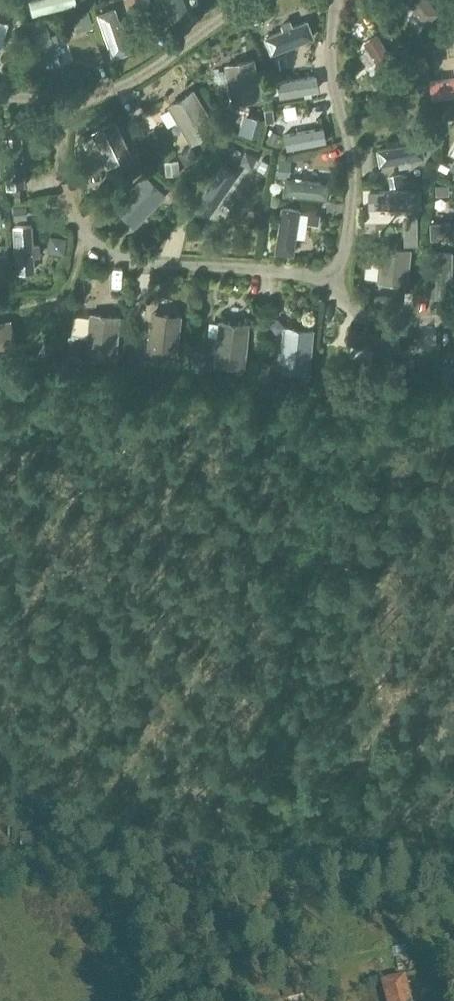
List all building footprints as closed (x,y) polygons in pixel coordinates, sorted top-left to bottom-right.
[(29,1),(32,14),(75,3),(75,0),(33,0),(29,1)] [(173,25),(191,18),(183,0),(163,0),(173,25)] [(426,23),(439,11),(429,0),(406,0),(426,23)] [(115,8),(97,14),(112,57),(129,51),(115,8)] [(404,23),(415,36),(425,28),(414,15),(404,23)] [(76,33),(91,29),(88,16),(73,20),(76,33)] [(283,29),(264,36),(271,54),(314,36),(307,19),(292,25),(283,29)] [(47,24),(31,29),(47,74),(63,69),(54,45),(50,34),(47,24)] [(377,33),(363,41),(384,77),(398,69),(377,33)] [(224,61),(231,100),(260,94),(253,55),(224,61)] [(316,75),(277,82),(279,96),(318,90),(316,75)] [(429,81),(432,98),(453,95),(453,78),(429,81)] [(166,102),(190,142),(215,127),(192,87),(166,102)] [(452,106),(439,116),(450,130),(453,127),(453,107),(452,106)] [(253,117),(248,134),(257,137),(263,119),(253,117)] [(132,158),(115,122),(94,132),(110,168),(132,158)] [(322,127),(283,135),(286,149),(325,142),(322,127)] [(21,137),(3,139),(6,188),(24,187),(21,137)] [(422,140),(376,148),(379,165),(425,156),(422,140)] [(279,158),(278,176),(287,177),(288,174),(290,174),(291,159),(279,158)] [(179,174),(178,159),(164,161),(165,176),(179,174)] [(223,164),(195,204),(209,214),(238,175),(223,164)] [(112,204),(132,224),(165,192),(144,172),(112,204)] [(285,178),(283,194),(328,199),(330,183),(285,178)] [(422,191),(368,191),(368,209),(422,208),(422,191)] [(282,206),(275,251),(293,254),(296,236),(300,211),(300,209),(282,206)] [(432,223),(432,239),(453,238),(453,222),(432,223)] [(32,225),(13,226),(16,272),(35,271),(32,225)] [(410,287),(413,250),(382,247),(379,284),(410,287)] [(451,252),(427,252),(427,296),(451,296),(451,252)] [(117,313),(89,310),(85,356),(113,359),(117,313)] [(178,313),(151,310),(146,356),(174,359),(178,313)] [(246,320),(219,317),(214,363),(242,366),(246,320)] [(9,318),(0,320),(0,349),(15,346),(9,318)] [(311,326),(284,323),(279,369),(307,372),(311,326)] [(350,329),(347,344),(350,345),(348,357),(372,362),(371,367),(387,370),(393,337),(350,329)] [(67,353),(80,354),(81,337),(68,336),(67,353)] [(269,379),(270,361),(258,360),(257,372),(258,372),(258,378),(269,379)] [(440,387),(453,387),(453,365),(441,365),(440,387)] [(405,979),(383,984),(387,1000),(411,1000),(405,979)]
